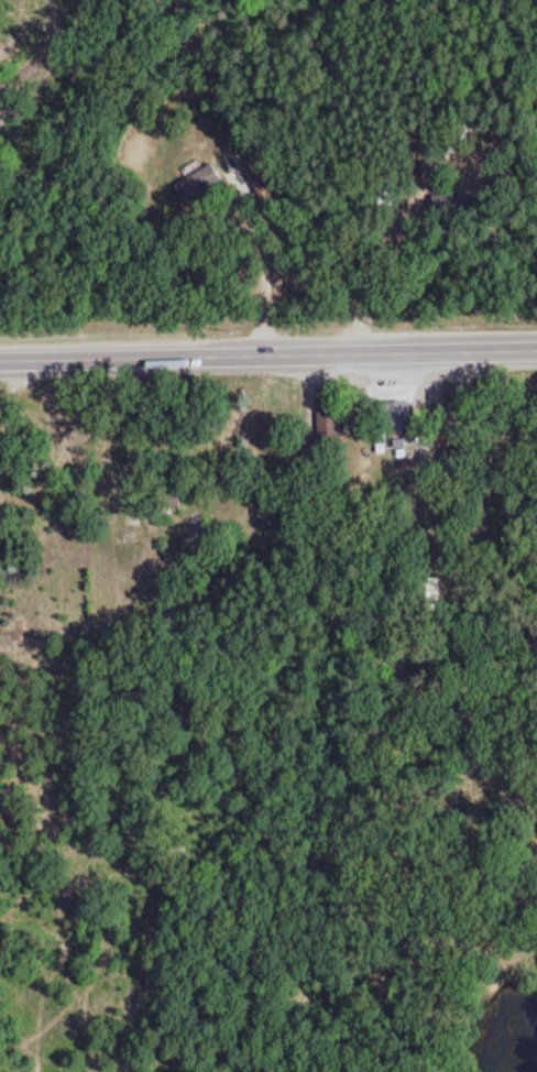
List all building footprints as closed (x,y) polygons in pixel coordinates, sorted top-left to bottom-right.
[(185,181),(180,182),(182,198),(217,192),(212,160),(182,165),(185,181)] [(372,393),(373,419),(410,419),(409,392),(372,393)] [(319,436),(348,436),(348,403),(319,403),(319,436)]
